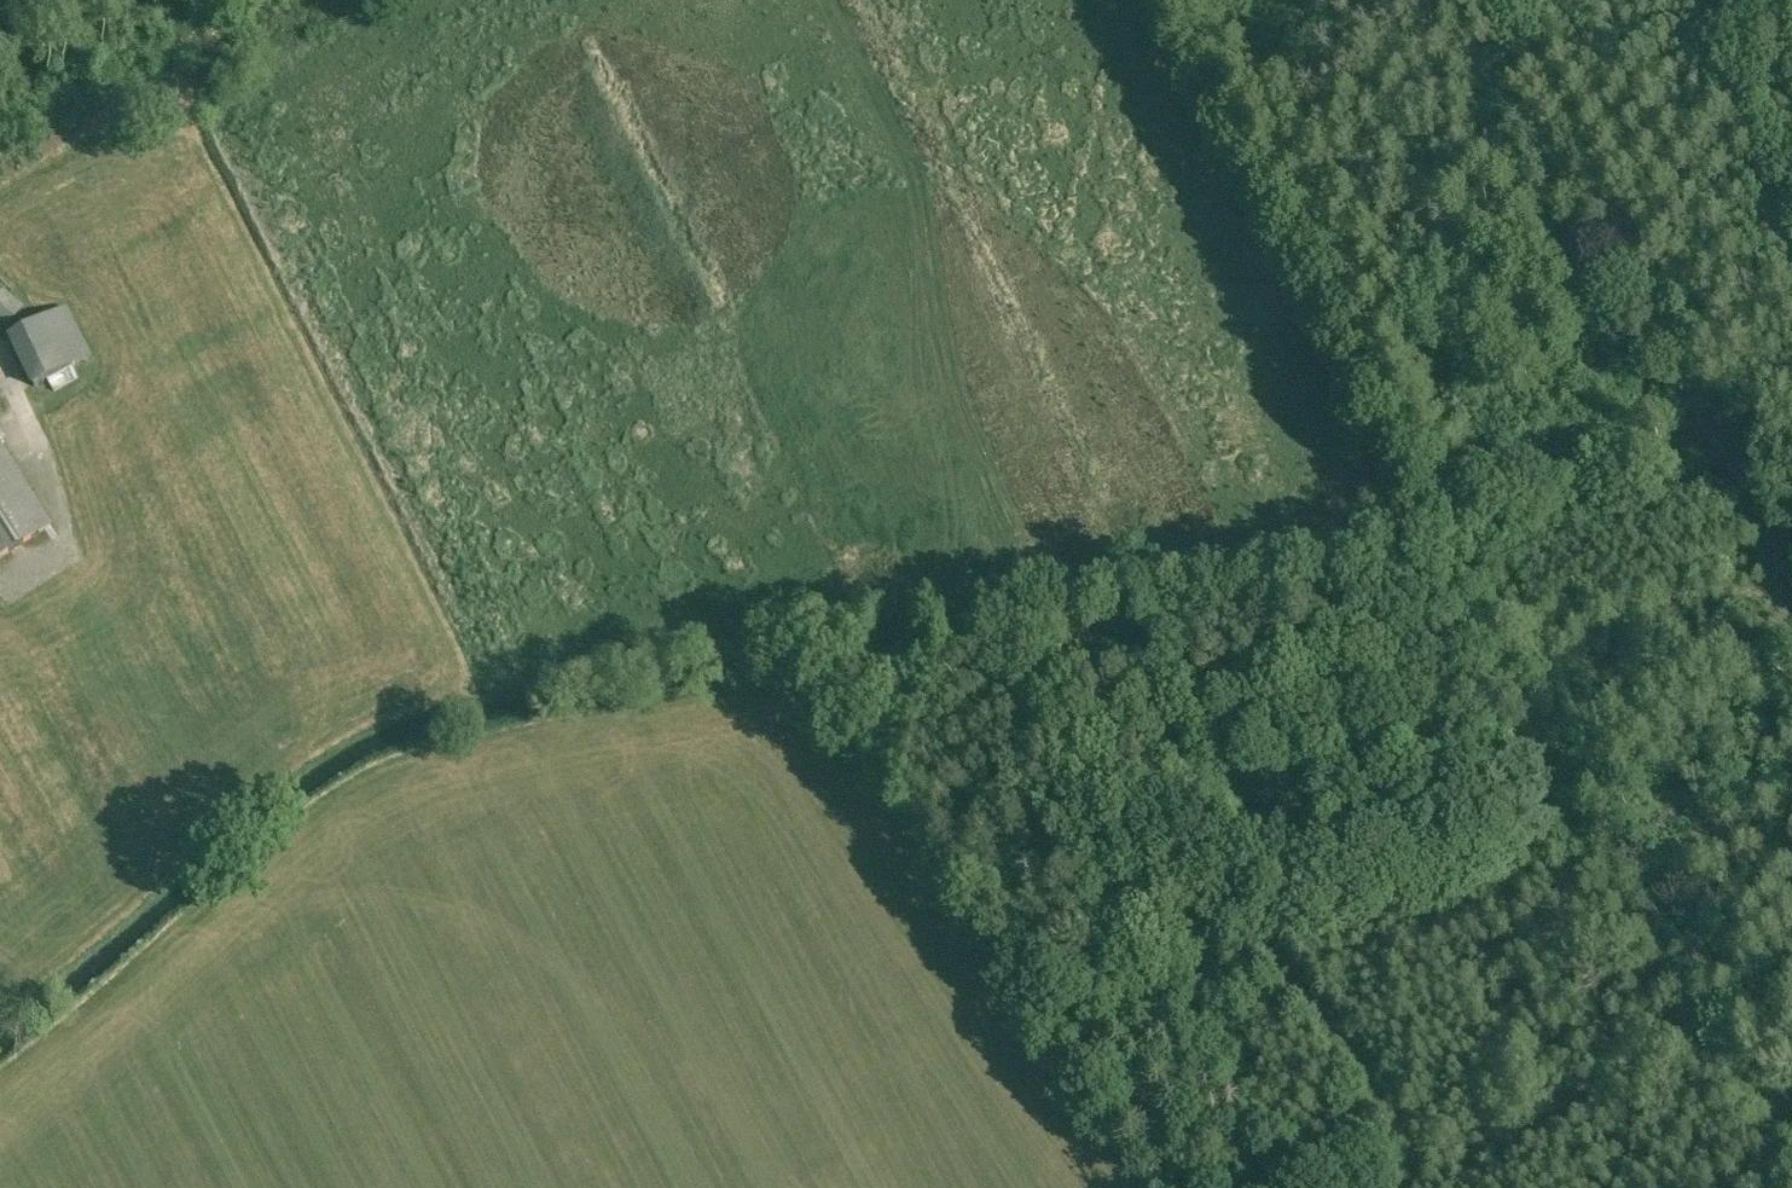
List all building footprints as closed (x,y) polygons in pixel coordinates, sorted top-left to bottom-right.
[(26,308),(0,286),(0,321),(8,328),(26,308)] [(33,387),(92,355),(69,306),(8,336),(33,387)] [(53,524),(0,437),(0,558),(53,524)]
